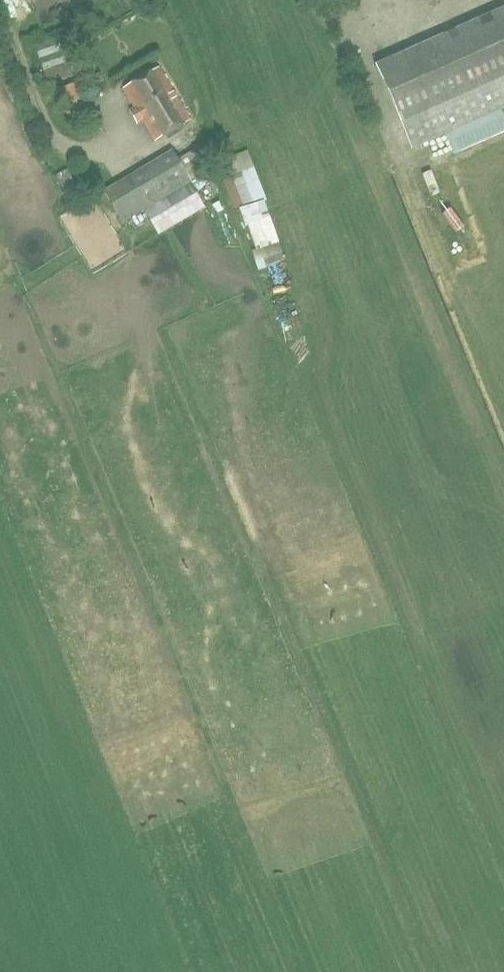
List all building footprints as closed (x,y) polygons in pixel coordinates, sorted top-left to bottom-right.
[(503,131),(503,117),(500,107),(503,105),(503,7),(376,65),(413,147),(445,132),(454,153),(503,131)] [(47,83),(72,75),(59,38),(34,46),(47,83)] [(154,140),(189,120),(158,69),(124,89),(154,140)] [(64,110),(88,101),(80,80),(56,89),(64,110)] [(205,167),(194,148),(176,159),(170,151),(129,176),(105,191),(122,222),(150,205),(189,181),(187,178),(205,167)] [(253,243),(278,236),(257,160),(239,165),(248,197),(242,199),(253,243)] [(284,247),(263,252),(268,275),(289,271),(284,247)]
